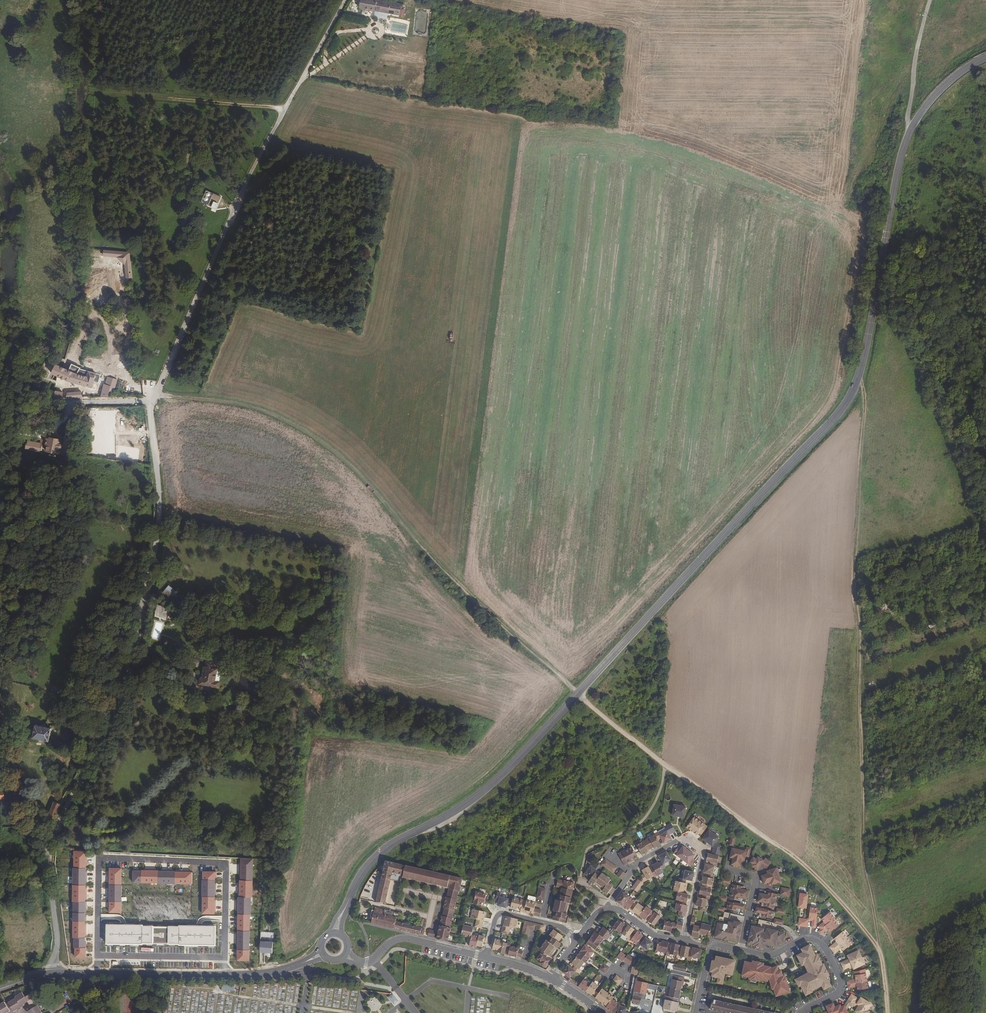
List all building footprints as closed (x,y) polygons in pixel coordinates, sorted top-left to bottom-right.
[(400,14),(402,3),(386,0),(361,0),(360,7),(366,8),(366,10),(375,11),(375,9),(400,14)] [(325,48),(329,50),(336,37),(332,34),(325,48)] [(213,193),(209,205),(216,209),(221,196),(213,193)] [(130,252),(105,249),(104,255),(118,256),(126,264),(127,277),(132,277),(130,252)] [(79,367),(74,365),(72,371),(61,367),(57,365),(55,364),(50,373),(52,374),(53,374),(55,375),(69,381),(70,381),(92,387),(94,382),(99,383),(101,375),(84,369),(85,368),(80,366),(79,367)] [(103,384),(101,390),(109,392),(109,391),(113,378),(107,376),(104,384),(103,384)] [(49,439),(45,438),(44,445),(46,446),(45,451),(46,451),(53,452),(59,453),(59,450),(60,449),(61,441),(56,440),(49,439)] [(41,443),(27,440),(25,449),(40,452),(41,443)] [(165,590),(174,598),(178,594),(170,586),(165,590)] [(157,607),(155,614),(166,616),(167,610),(157,607)] [(200,676),(199,682),(206,683),(210,684),(218,686),(220,679),(215,678),(218,666),(204,664),(202,676),(200,676)] [(313,677),(309,683),(314,686),(319,680),(313,677)] [(198,693),(197,698),(213,701),(214,696),(198,693)] [(51,727),(35,724),(32,738),(49,741),(51,727)] [(47,817),(54,820),(61,802),(55,799),(47,817)] [(684,818),(686,807),(674,805),(672,816),(684,818)] [(705,829),(703,827),(704,825),(694,817),(687,828),(697,835),(699,833),(702,835),(705,829)] [(670,836),(676,832),(673,828),(667,831),(670,836)] [(712,847),(719,837),(709,830),(702,840),(712,847)] [(670,836),(667,831),(660,835),(658,832),(655,834),(655,835),(658,840),(661,838),(664,843),(671,839),(670,836)] [(658,840),(655,835),(646,840),(649,846),(652,844),(654,847),(654,848),(661,845),(658,840)] [(648,851),(646,848),(649,846),(646,840),(636,845),(642,855),(648,852),(648,851)] [(721,846),(715,842),(712,847),(716,849),(720,850),(721,846)] [(638,858),(632,847),(622,852),(628,863),(628,864),(631,862),(631,861),(634,859),(635,860),(638,858)] [(682,860),(689,851),(683,847),(681,850),(678,848),(674,853),(682,860)] [(732,847),(730,858),(733,858),(733,861),(732,865),(735,865),(740,849),(732,847)] [(740,849),(735,865),(740,866),(741,860),(744,860),(745,856),(749,857),(750,848),(747,848),(746,850),(740,849)] [(74,866),(86,867),(86,851),(74,851),(74,866)] [(692,859),(695,855),(689,851),(682,860),(691,866),(695,861),(692,859)] [(628,863),(622,852),(620,853),(618,854),(624,865),(628,863)] [(672,861),(667,854),(667,852),(659,857),(662,862),(659,864),(662,869),(665,868),(664,865),(672,861)] [(717,867),(719,856),(715,855),(708,854),(706,861),(711,862),(710,865),(714,866),(717,867)] [(766,869),(772,861),(760,854),(756,860),(753,858),(750,863),(753,865),(752,866),(758,870),(760,865),(766,869)] [(241,858),(240,879),(252,879),(253,859),(241,858)] [(613,873),(617,868),(605,859),(602,864),(613,873)] [(402,877),(405,866),(386,861),(376,902),(383,903),(385,903),(390,880),(401,882),(402,878),(402,877)] [(654,877),(664,872),(659,864),(658,863),(652,866),(653,867),(654,870),(651,872),(653,874),(654,877)] [(713,875),(714,866),(710,865),(706,864),(704,873),(708,874),(708,877),(714,879),(714,875),(713,875)] [(74,884),(86,885),(86,867),(74,866),(74,884)] [(450,889),(453,877),(405,866),(402,877),(410,878),(415,879),(429,883),(429,882),(434,883),(434,884),(441,885),(441,881),(448,883),(450,883),(449,889),(450,889)] [(596,871),(597,870),(594,868),(591,866),(585,874),(591,879),(595,873),(596,871)] [(643,880),(653,874),(651,872),(649,869),(648,867),(642,870),(643,872),(640,874),(642,878),(643,880)] [(121,868),(109,868),(109,884),(121,885),(121,868)] [(781,882),(777,868),(767,871),(768,874),(766,875),(762,876),(764,884),(768,882),(770,882),(771,885),(781,882)] [(626,874),(621,870),(616,876),(622,880),(626,874)] [(132,883),(141,883),(142,871),(133,871),(132,883)] [(159,871),(142,871),(141,883),(159,884),(159,871)] [(176,872),(159,871),(159,884),(175,884),(176,872)] [(203,871),(203,880),(216,880),(216,872),(203,871)] [(685,883),(686,880),(692,881),(694,873),(692,872),(685,871),(683,879),(680,878),(679,882),(682,882),(684,883),(685,883)] [(193,872),(176,872),(175,884),(192,885),(193,872)] [(613,886),(608,883),(610,881),(610,880),(601,874),(601,875),(599,876),(595,873),(591,879),(589,881),(594,885),(595,883),(603,889),(602,891),(607,894),(608,893),(612,887),(613,886)] [(712,889),(714,879),(708,877),(703,876),(701,883),(703,884),(706,884),(705,888),(712,889)] [(429,883),(415,879),(410,878),(402,877),(402,878),(449,889),(450,883),(448,883),(441,881),(441,885),(434,884),(434,883),(429,882),(429,883)] [(459,891),(462,879),(453,877),(450,889),(458,891),(459,891)] [(252,897),(252,879),(240,879),(239,896),(252,897)] [(203,880),(203,897),(216,897),(216,880),(203,880)] [(573,891),(574,883),(565,881),(564,882),(558,880),(557,883),(564,885),(563,888),(573,891)] [(685,891),(687,883),(685,883),(684,883),(682,882),(679,882),(675,881),(673,892),(678,892),(680,893),(681,890),(684,890),(685,891)] [(571,898),(573,891),(563,888),(564,885),(557,883),(556,887),(562,888),(560,895),(561,895),(571,898)] [(74,901),(86,901),(86,885),(74,884),(74,901)] [(121,885),(109,884),(109,902),(121,902),(121,885)] [(732,884),(731,891),(747,895),(748,891),(744,890),(742,890),(743,887),(732,884)] [(543,900),(546,889),(539,887),(537,898),(543,900)] [(709,900),(712,889),(705,888),(702,887),(701,887),(699,894),(704,895),(703,898),(707,899),(709,900)] [(789,897),(790,890),(782,888),(780,895),(789,897)] [(456,899),(458,891),(450,889),(449,889),(447,897),(456,899)] [(747,895),(731,891),(729,898),(740,901),(740,898),(743,898),(747,899),(747,895)] [(485,902),(485,900),(486,895),(476,892),(473,904),(482,906),(483,902),(484,903),(485,902)] [(623,906),(629,897),(622,892),(619,896),(616,901),(623,906)] [(687,902),(689,895),(683,894),(680,893),(678,892),(675,903),(676,903),(682,904),(683,901),(687,902)] [(777,894),(767,892),(766,895),(764,894),(760,894),(759,897),(776,901),(777,894)] [(806,908),(808,894),(803,894),(803,892),(798,892),(798,897),(800,897),(799,907),(806,908)] [(506,909),(508,899),(500,897),(501,894),(497,893),(496,900),(499,901),(497,907),(506,909)] [(569,903),(571,898),(561,895),(560,901),(558,900),(557,900),(555,911),(556,911),(558,912),(557,917),(555,916),(553,916),(553,920),(565,923),(566,917),(563,916),(566,903),(568,903),(569,903)] [(251,914),(252,897),(239,896),(239,913),(251,914)] [(215,914),(216,897),(203,897),(202,913),(215,914)] [(455,910),(457,899),(456,899),(447,897),(446,897),(444,908),(445,908),(454,910),(455,910)] [(522,905),(523,900),(513,897),(510,908),(517,909),(517,908),(521,909),(522,905)] [(632,905),(635,901),(629,897),(623,906),(625,908),(628,910),(632,905)] [(707,908),(705,908),(707,899),(698,897),(697,906),(701,907),(700,910),(704,911),(707,912),(707,908)] [(764,906),(774,908),(776,901),(759,897),(758,902),(762,902),(765,903),(764,906)] [(639,916),(645,908),(638,903),(639,902),(636,900),(635,901),(632,905),(635,907),(632,911),(639,916)] [(665,913),(667,901),(659,900),(657,912),(665,913)] [(86,901),(74,901),(74,920),(86,921),(86,901)] [(535,905),(536,902),(535,902),(531,901),(529,907),(522,905),(521,909),(520,911),(528,913),(528,912),(533,914),(534,909),(535,905)] [(121,902),(109,902),(109,913),(121,913),(121,902)] [(744,909),(745,905),(729,902),(727,909),(737,911),(738,908),(740,909),(744,909)] [(686,911),(688,906),(682,904),(676,903),(675,910),(679,911),(679,915),(685,916),(686,911)] [(648,916),(651,911),(646,907),(645,908),(639,916),(642,918),(645,920),(648,916)] [(815,928),(818,908),(809,907),(807,918),(816,919),(816,921),(813,920),(812,927),(815,928)] [(452,918),(454,910),(445,908),(443,916),(452,918)] [(772,919),(773,912),(757,908),(756,912),(760,913),(762,913),(762,916),(772,919)] [(540,917),(541,910),(534,909),(533,914),(533,915),(540,917)] [(483,917),(485,912),(475,910),(472,919),(477,920),(483,921),(484,917),(483,917)] [(421,928),(395,922),(396,918),(383,915),(374,913),(374,912),(372,911),(371,915),(371,917),(373,917),(371,923),(420,935),(421,929),(421,928)] [(654,926),(661,917),(652,911),(651,911),(648,916),(651,918),(648,922),(654,926)] [(715,937),(738,942),(742,923),(734,922),(734,924),(729,922),(731,913),(724,912),(723,917),(719,916),(715,937)] [(834,919),(835,918),(830,912),(821,919),(824,922),(819,927),(821,929),(834,919)] [(250,930),(251,914),(239,913),(238,930),(250,930)] [(451,925),(452,918),(443,916),(442,916),(440,923),(451,925)] [(516,928),(518,919),(506,917),(505,922),(504,922),(503,926),(510,927),(516,928)] [(830,932),(839,925),(834,919),(821,929),(818,931),(821,934),(826,930),(824,927),(825,926),(827,929),(830,932)] [(75,937),(86,937),(86,921),(74,920),(75,937)] [(622,934),(624,931),(621,929),(625,924),(624,924),(622,922),(618,920),(612,928),(618,932),(618,933),(621,936),(622,934)] [(782,944),(785,933),(771,930),(772,926),(772,923),(759,920),(758,923),(758,925),(752,924),(748,944),(753,945),(753,946),(763,948),(764,944),(774,947),(774,946),(778,946),(779,943),(782,944)] [(676,928),(677,924),(665,921),(663,930),(671,932),(672,929),(675,930),(676,928)] [(528,936),(530,929),(534,930),(536,924),(525,922),(522,935),(528,936)] [(700,932),(701,925),(695,923),(694,923),(694,925),(691,936),(695,937),(698,938),(699,934),(700,932)] [(710,935),(712,926),(702,923),(701,925),(700,932),(699,934),(706,935),(706,934),(710,935)] [(106,925),(106,945),(215,947),(215,926),(199,926),(123,925),(106,925)] [(472,935),(474,927),(463,925),(461,934),(465,935),(465,936),(471,938),(472,935)] [(631,940),(633,937),(631,934),(634,929),(628,925),(624,931),(622,934),(628,938),(627,940),(630,942),(631,940)] [(612,934),(610,932),(604,927),(601,931),(598,929),(596,932),(604,938),(607,940),(612,934)] [(250,949),(250,930),(238,930),(238,949),(250,949)] [(435,935),(436,931),(429,930),(428,936),(437,938),(437,936),(435,935)] [(447,942),(450,932),(449,932),(440,930),(439,930),(437,936),(437,938),(437,939),(447,942)] [(564,937),(555,931),(551,937),(554,938),(554,939),(560,943),(564,937)] [(600,944),(604,938),(596,932),(595,932),(591,937),(600,944)] [(639,941),(643,936),(640,934),(637,932),(633,937),(631,940),(636,945),(639,941)] [(832,950),(848,938),(843,932),(834,939),(836,942),(839,944),(837,945),(835,943),(830,947),(832,950)] [(477,946),(479,937),(472,935),(471,938),(469,946),(473,947),(476,948),(477,946)] [(484,938),(485,937),(479,935),(479,937),(477,946),(482,947),(484,941),(484,938)] [(75,947),(86,947),(86,937),(75,937),(75,947)] [(596,950),(600,944),(591,937),(587,943),(590,946),(596,950)] [(271,951),(272,941),(264,940),(264,938),(260,938),(259,945),(259,949),(259,950),(263,951),(266,951),(271,951)] [(646,952),(653,943),(646,938),(642,943),(639,941),(636,945),(635,946),(638,948),(639,947),(646,952)] [(844,950),(852,943),(848,938),(832,950),(835,953),(840,949),(838,946),(839,945),(841,948),(844,950)] [(498,951),(500,942),(500,941),(495,939),(492,949),(498,951)] [(549,955),(555,946),(556,947),(558,948),(561,944),(560,943),(554,939),(551,943),(550,943),(548,941),(542,950),(544,952),(547,954),(551,957),(552,957),(549,955)] [(667,949),(669,943),(662,941),(662,943),(658,942),(656,951),(666,953),(667,949)] [(505,954),(506,948),(507,944),(500,942),(498,951),(498,953),(501,954),(505,954)] [(517,953),(518,950),(519,948),(510,946),(511,943),(508,942),(507,944),(506,948),(509,949),(508,955),(512,956),(516,957),(517,956),(517,953)] [(678,951),(679,945),(672,943),(671,950),(667,949),(666,953),(666,955),(669,956),(670,952),(677,954),(678,951)] [(590,958),(594,952),(588,948),(585,945),(581,951),(590,958)] [(822,965),(817,955),(815,956),(810,945),(802,949),(803,953),(797,956),(802,965),(804,964),(809,973),(807,974),(808,976),(806,977),(805,975),(795,980),(799,987),(801,986),(806,996),(812,992),(812,991),(822,986),(824,989),(831,986),(826,977),(829,975),(823,965),(822,965)] [(688,953),(689,947),(682,946),(681,952),(678,951),(676,957),(680,958),(681,954),(688,956),(688,953)] [(86,947),(75,947),(75,957),(85,957),(86,947)] [(700,959),(702,950),(700,950),(693,948),(692,954),(688,953),(688,956),(687,960),(690,960),(691,957),(700,959)] [(249,960),(250,949),(238,949),(237,960),(249,960)] [(862,957),(858,950),(847,956),(849,959),(850,962),(849,963),(847,960),(841,963),(842,966),(862,957)] [(586,963),(590,958),(581,951),(577,957),(584,962),(586,963)] [(544,968),(549,961),(545,958),(547,954),(544,952),(541,955),(542,956),(538,961),(542,963),(541,965),(544,968)] [(225,953),(224,968),(231,968),(232,954),(225,953)] [(579,969),(584,962),(577,957),(572,964),(575,966),(573,969),(575,971),(578,973),(580,970),(579,969)] [(732,975),(735,961),(716,957),(715,962),(713,961),(711,967),(713,967),(712,969),(711,969),(710,972),(713,972),(712,978),(718,979),(717,983),(723,984),(725,973),(732,975)] [(865,964),(862,957),(842,966),(844,970),(851,967),(849,964),(851,963),(852,966),(854,969),(865,964)] [(769,973),(770,968),(770,967),(763,966),(763,964),(753,961),(752,964),(752,965),(750,965),(750,963),(745,962),(742,976),(750,977),(749,979),(760,981),(760,979),(767,981),(768,979),(770,979),(773,989),(774,989),(776,996),(789,992),(785,978),(783,978),(782,976),(781,971),(778,972),(772,974),(769,973)] [(674,964),(673,970),(676,970),(686,972),(687,967),(674,964)] [(570,978),(575,971),(573,969),(568,966),(563,973),(568,976),(566,979),(571,983),(572,982),(573,980),(570,978)] [(686,972),(676,970),(675,974),(692,978),(693,974),(686,972)] [(867,981),(866,974),(856,976),(856,979),(857,983),(855,983),(855,979),(848,981),(848,984),(857,983),(867,981)] [(673,976),(671,988),(680,991),(682,984),(683,984),(684,978),(673,976)] [(591,984),(584,979),(580,984),(578,987),(582,990),(585,992),(586,991),(591,984)] [(636,981),(634,992),(646,994),(648,983),(636,981)] [(869,989),(867,981),(857,983),(848,984),(849,988),(856,987),(855,983),(857,983),(857,987),(858,990),(869,989)] [(595,991),(599,986),(593,982),(591,984),(586,991),(589,993),(592,995),(593,994),(595,991)] [(671,988),(669,997),(666,996),(663,1009),(677,1012),(680,997),(679,997),(680,991),(671,988)] [(601,1002),(608,993),(602,989),(599,993),(596,996),(595,998),(598,1000),(601,1002)] [(15,998),(20,1006),(23,1004),(25,1003),(27,1001),(25,997),(22,992),(14,997),(15,998)] [(29,1006),(31,1009),(37,1005),(40,1004),(33,992),(25,997),(27,1001),(29,1003),(30,1005),(29,1006)] [(393,993),(388,997),(394,1004),(397,1002),(399,1001),(393,993)] [(607,1006),(613,997),(608,993),(601,1002),(604,1004),(607,1006)] [(8,1003),(13,1011),(15,1009),(17,1008),(18,1010),(21,1007),(20,1006),(15,998),(8,1003)] [(871,1004),(861,998),(859,1001),(857,1004),(863,1008),(867,1010),(871,1004)] [(617,1005),(618,1003),(612,999),(607,1006),(606,1008),(609,1010),(611,1012),(612,1011),(617,1005)] [(711,1010),(724,1012),(771,1012),(713,1000),(711,1010)] [(2,1012),(7,1012),(9,1012),(11,1010),(6,1004),(5,1001),(0,1005),(0,1010),(2,1012)] [(835,1008),(833,1004),(826,1007),(828,1011),(829,1012),(837,1012),(835,1008)] [(869,1012),(867,1010),(863,1008),(857,1004),(854,1008),(853,1010),(858,1012),(869,1012)]
